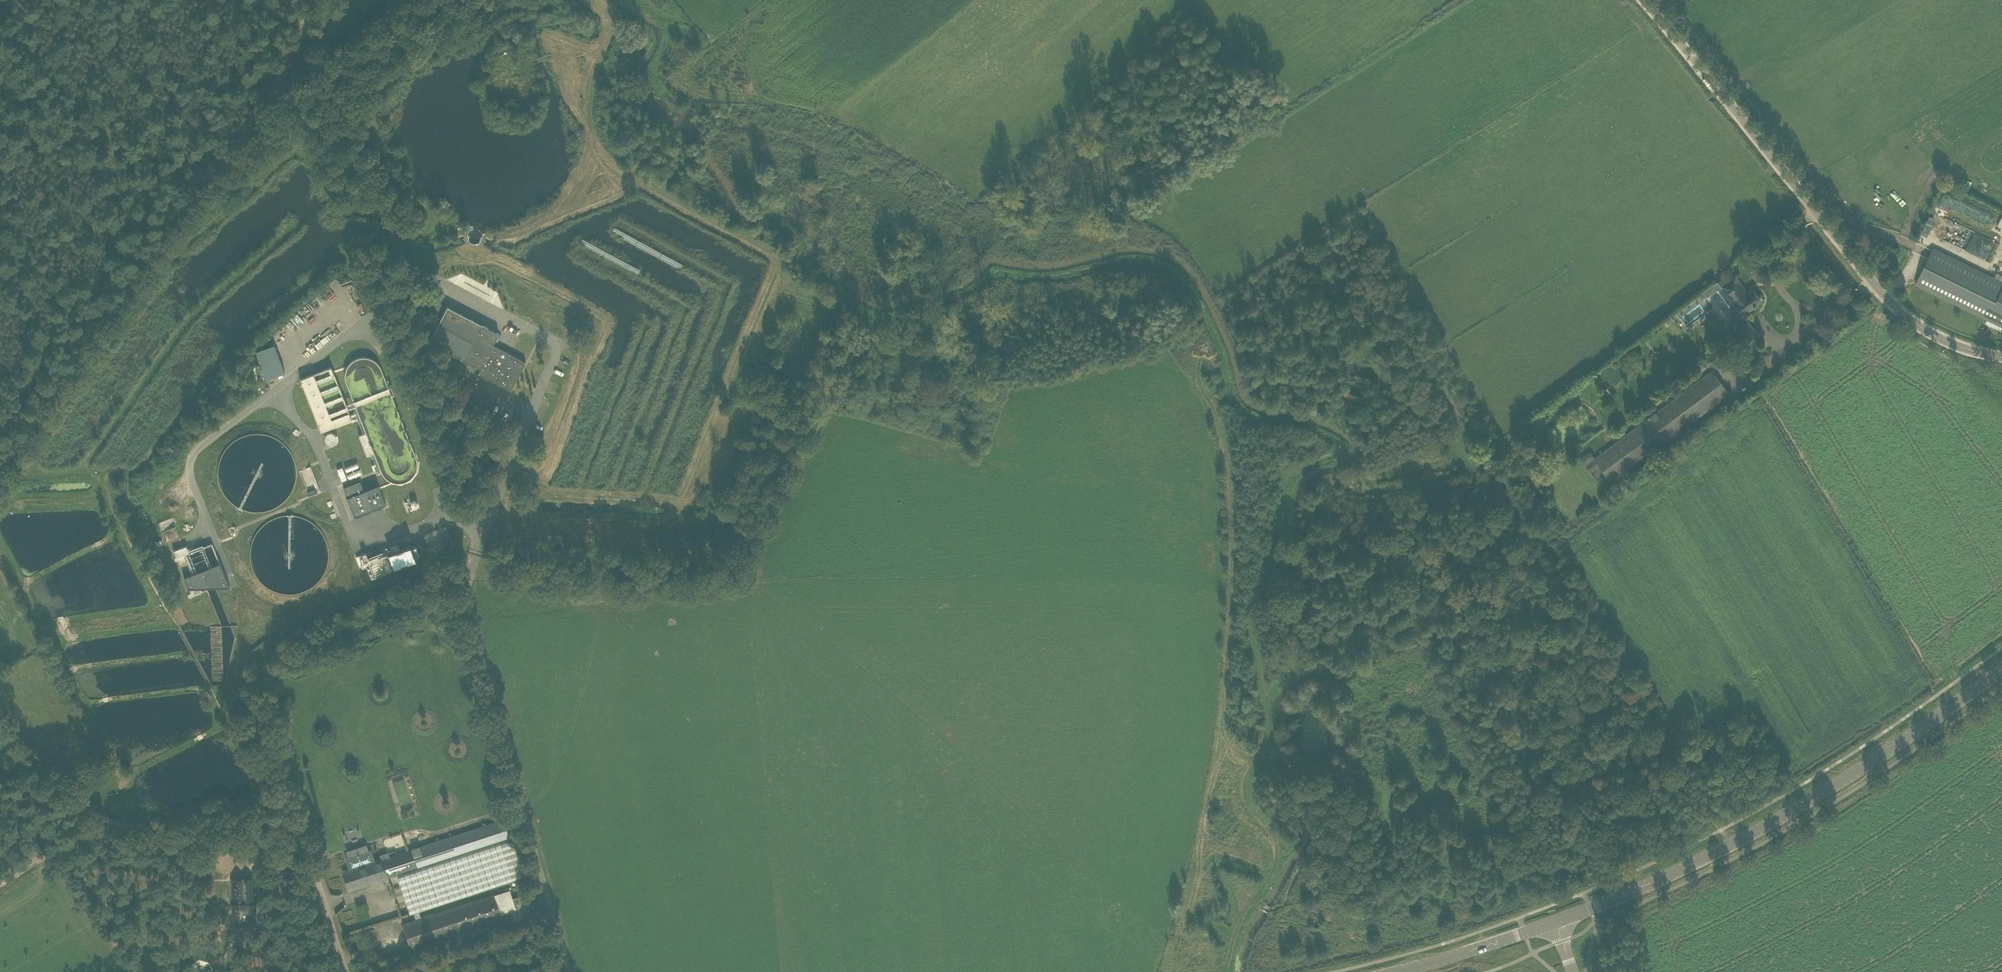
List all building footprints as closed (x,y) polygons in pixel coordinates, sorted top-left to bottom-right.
[(1933,248),(1916,284),(2001,326),(2001,281),(1933,248)] [(1721,287),(1736,306),(1742,314),(1761,300),(1753,289),(1746,294),(1739,284),(1741,283),(1735,276),(1727,282),(1721,287)] [(436,301),(433,310),(441,314),(445,305),(436,301)] [(478,373),(511,390),(526,362),(493,345),(499,333),(482,324),(478,333),(469,329),(474,320),(447,306),(428,342),(480,369),(478,373)] [(1759,336),(1747,320),(1735,329),(1747,345),(1759,336)] [(273,344),(254,350),(263,379),(283,373),(273,344)] [(300,377),(318,431),(351,420),(346,405),(328,411),(325,404),(342,399),(331,367),(300,377)] [(1581,458),(1590,472),(1599,466),(1612,483),(1729,393),(1715,375),(1716,374),(1714,370),(1713,371),(1712,370),(1596,459),(1590,451),(1581,458)] [(326,438),(326,441),(329,443),(332,444),(336,443),(338,440),(338,437),(337,434),(335,433),(332,432),(329,432),(327,435),(326,438)] [(300,471),(309,495),(321,491),(311,466),(300,471)] [(343,487),(355,517),(385,504),(377,485),(364,491),(360,480),(343,487)] [(158,522),(165,542),(184,535),(181,526),(177,528),(173,517),(158,522)] [(440,536),(445,549),(453,545),(449,533),(440,536)] [(176,558),(189,588),(212,578),(216,587),(230,587),(212,543),(195,550),(192,543),(173,551),(176,558)] [(368,569),(371,577),(393,569),(394,566),(395,567),(417,558),(416,556),(420,554),(417,546),(412,548),(410,544),(383,555),(382,551),(368,557),(367,552),(355,557),(361,572),(368,569)] [(1528,655),(1514,662),(1518,671),(1532,664),(1528,655)] [(398,873),(510,837),(504,819),(374,861),(371,851),(360,854),(360,853),(357,854),(357,855),(347,858),(350,869),(346,870),(346,869),(343,870),(343,871),(348,889),(398,873)] [(510,837),(398,873),(410,913),(524,876),(512,836),(510,837)] [(257,920),(255,877),(231,878),(232,904),(233,921),(257,920)] [(500,913),(516,908),(510,890),(494,895),(403,924),(411,948),(501,918),(500,913)]
